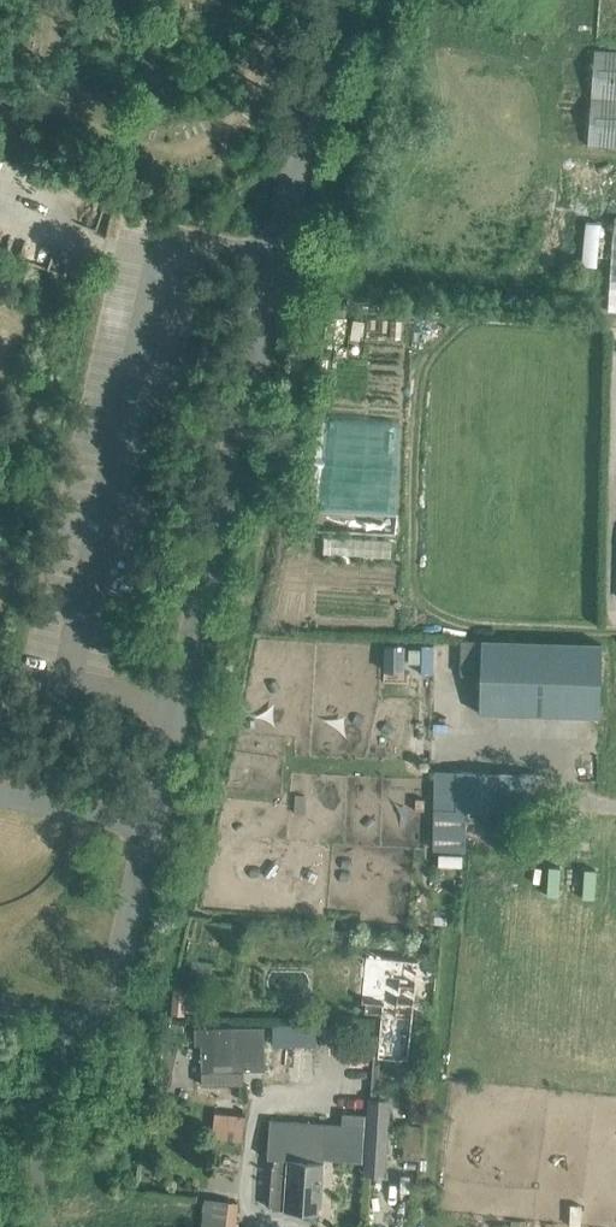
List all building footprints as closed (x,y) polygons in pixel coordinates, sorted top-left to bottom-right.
[(614,218),(608,310),(615,311),(615,218),(614,218)] [(599,716),(602,644),(481,640),(479,712),(599,716)] [(434,849),(465,850),(466,810),(505,811),(534,811),(534,773),(506,772),(457,770),(457,771),(435,770),(434,849)] [(380,973),(378,992),(377,1017),(381,1017),(377,1056),(398,1057),(398,1051),(407,1052),(410,1025),(401,1024),(403,998),(414,999),(415,976),(380,973)] [(174,987),(172,1012),(182,1013),(185,988),(174,987)] [(170,1022),(165,1042),(179,1045),(184,1025),(170,1022)] [(265,1070),(264,1026),(194,1028),(194,1044),(200,1044),(201,1072),(265,1070)] [(373,1039),(346,1037),(340,1125),(367,1126),(373,1039)] [(213,1137),(239,1139),(242,1101),(216,1099),(213,1137)] [(369,1099),(365,1173),(385,1174),(390,1100),(369,1099)] [(322,1171),(323,1159),(325,1124),(269,1120),(267,1158),(275,1158),(274,1167),(287,1168),(286,1184),(272,1183),(271,1197),(285,1198),(284,1209),(320,1211),(322,1180),(324,1180),(325,1172),(322,1171)] [(368,1126),(340,1125),(325,1124),(323,1159),(365,1162),(368,1126)] [(228,1192),(231,1178),(217,1175),(214,1190),(228,1192)] [(203,1226),(225,1226),(228,1202),(206,1199),(203,1226)]
